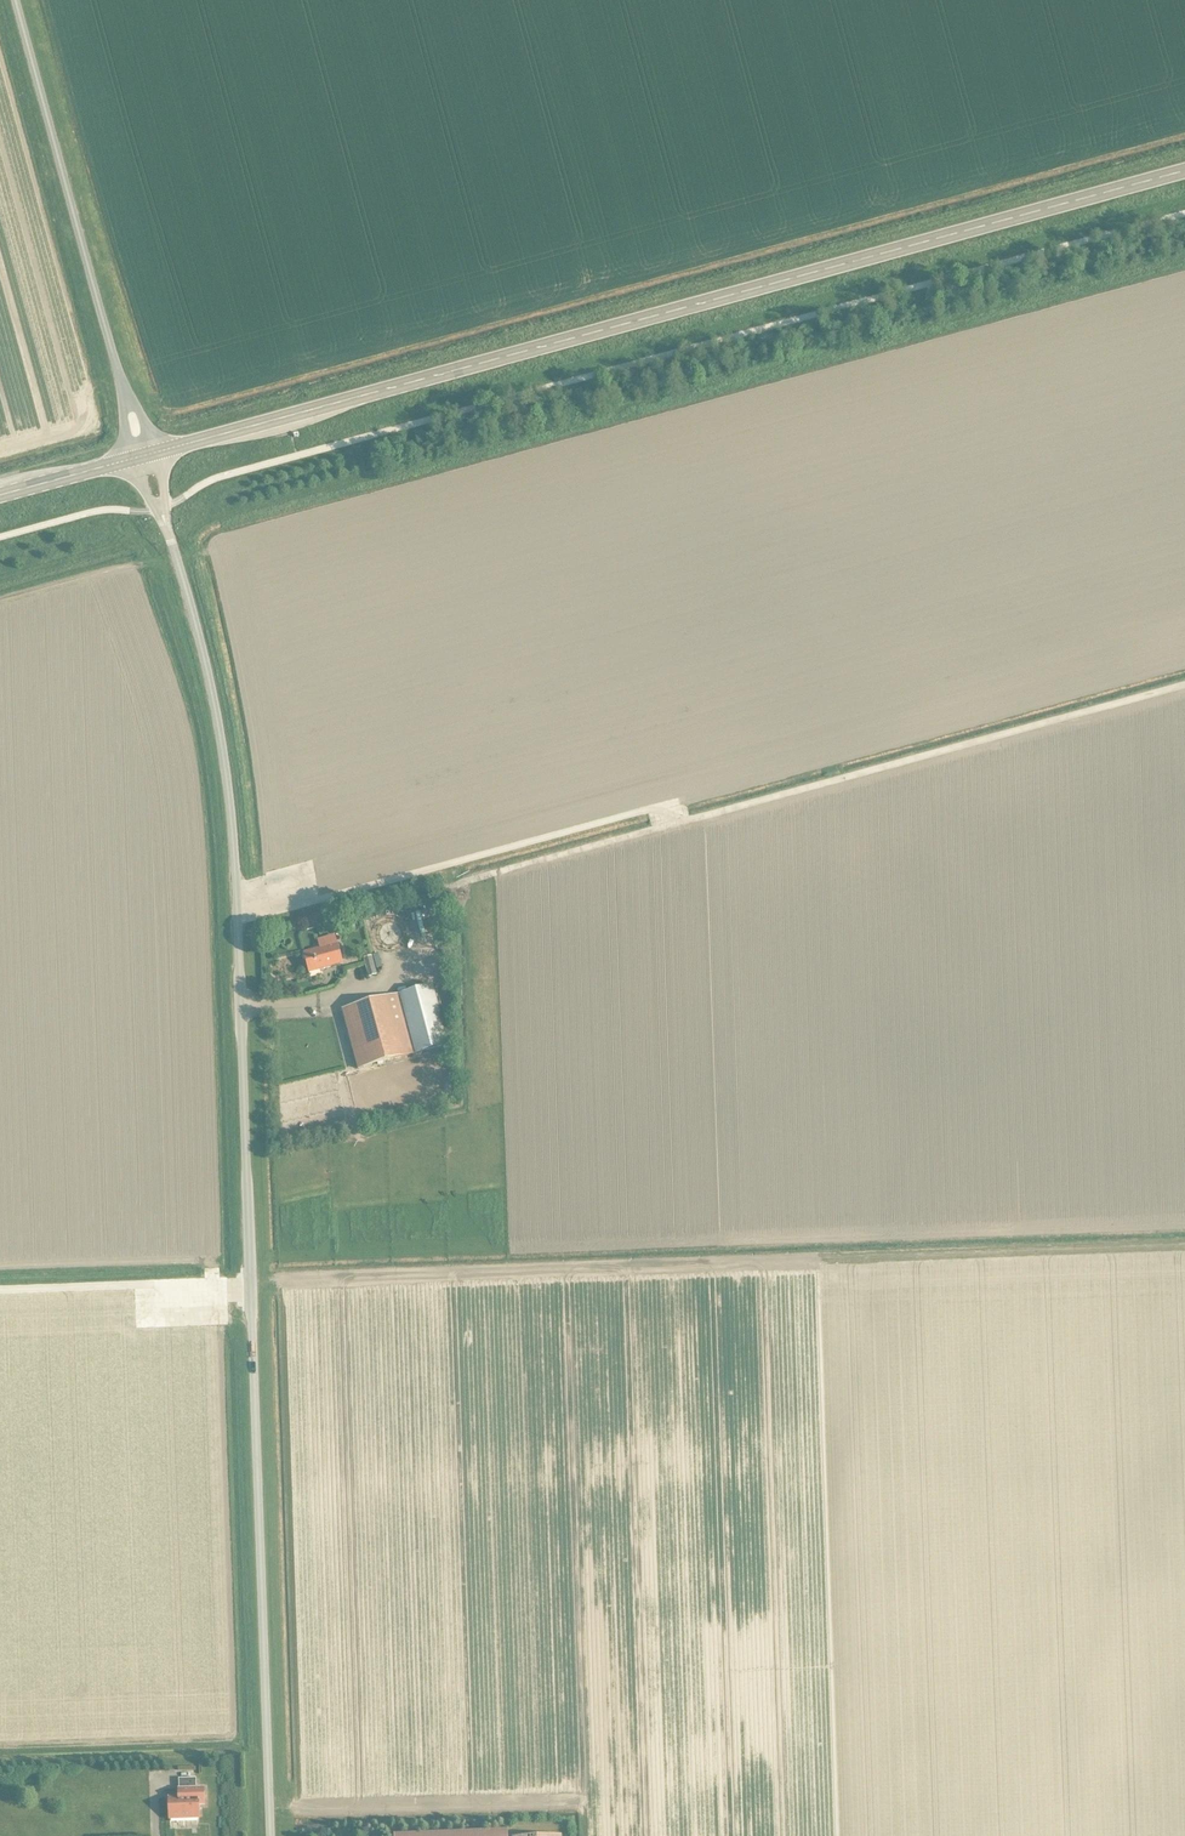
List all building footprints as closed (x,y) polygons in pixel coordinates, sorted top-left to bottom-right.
[(402,448),(404,455),(418,452),(417,445),(402,448)] [(307,973),(340,964),(333,936),(316,941),(318,949),(301,954),(307,973)] [(431,987),(397,996),(412,1054),(446,1045),(431,987)] [(397,996),(340,1011),(356,1069),(412,1054),(397,996)] [(198,1821),(197,1806),(204,1806),(203,1789),(196,1789),(195,1778),(175,1779),(175,1797),(165,1797),(166,1822),(198,1821)]
